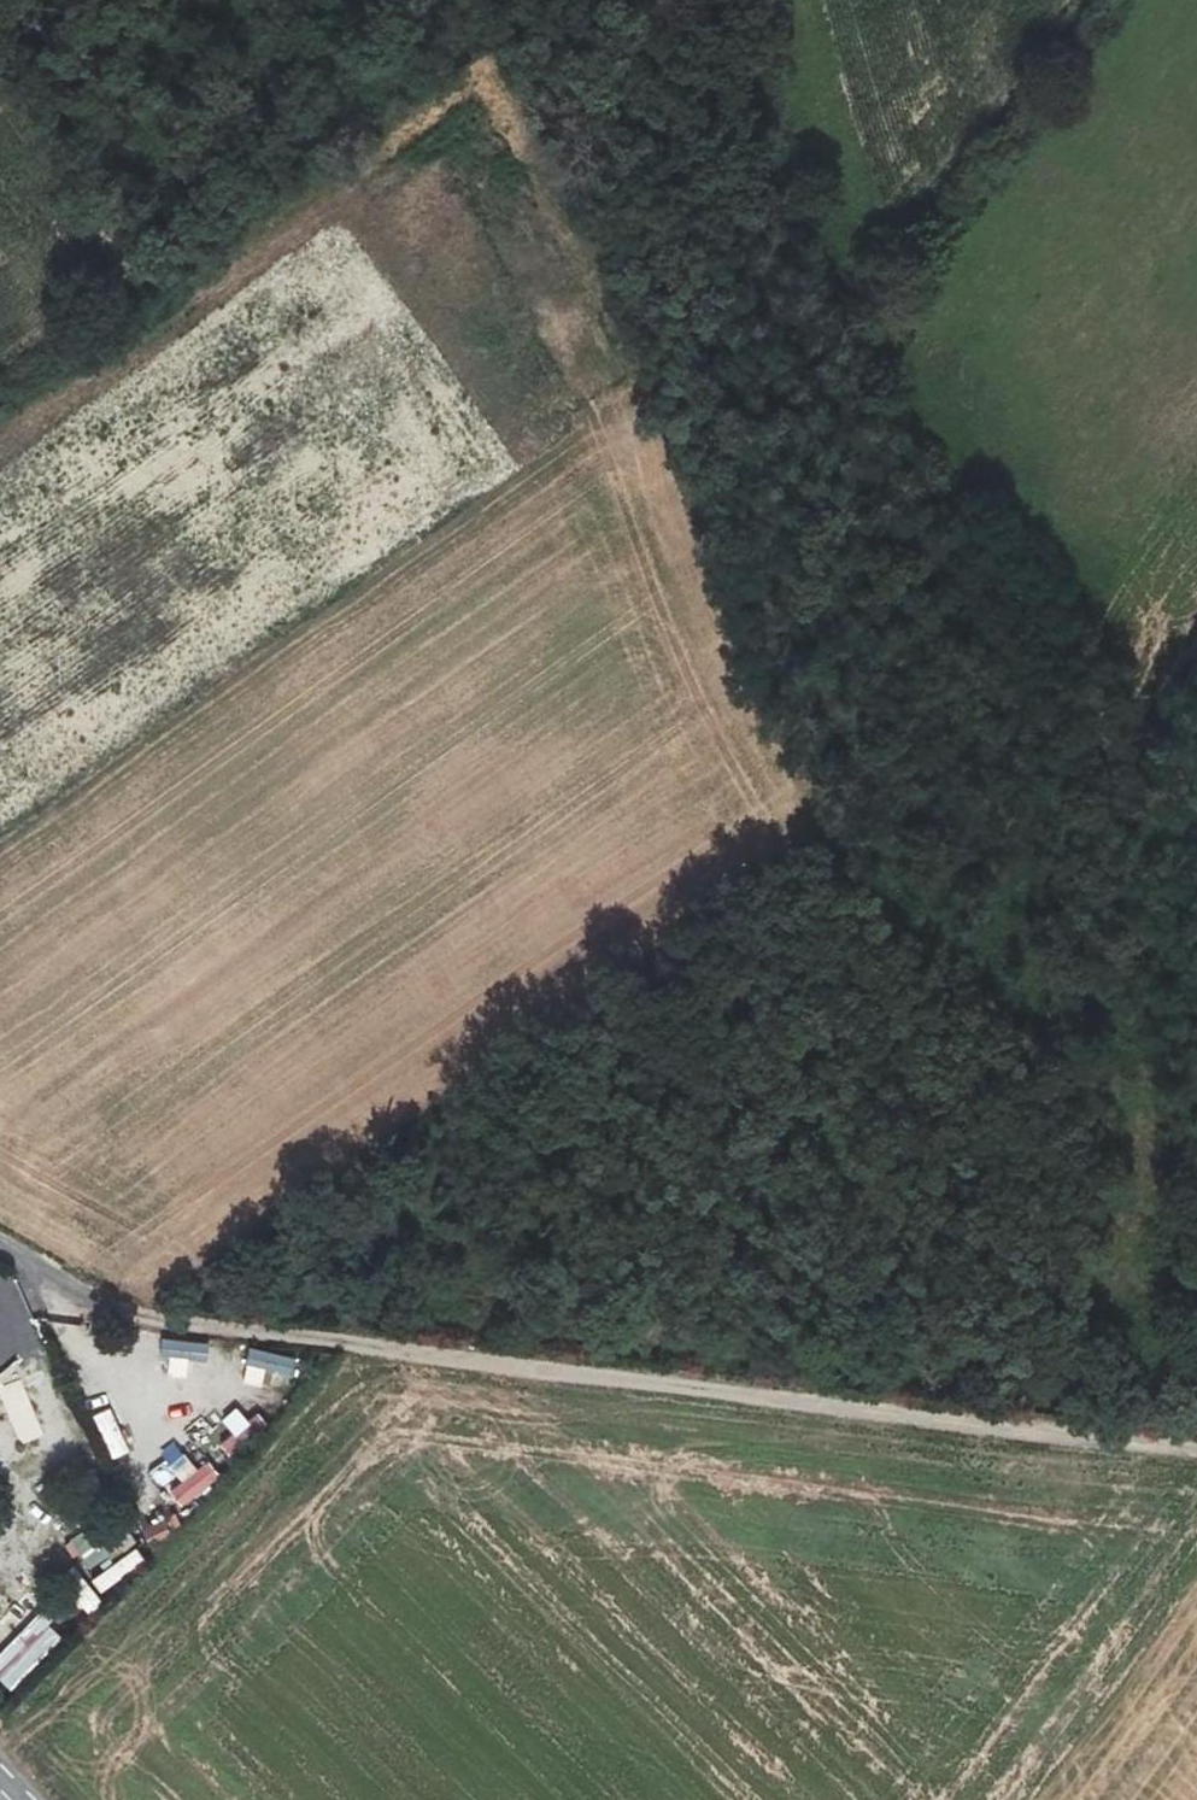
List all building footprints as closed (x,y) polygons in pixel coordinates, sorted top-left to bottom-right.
[(208,1361),(209,1341),(162,1338),(161,1358),(208,1361)] [(242,1379),(287,1392),(297,1359),(252,1346),(242,1379)] [(67,1427),(44,1368),(0,1386),(0,1390),(22,1445),(67,1427)] [(234,1433),(221,1444),(234,1458),(266,1429),(242,1401),(222,1419),(234,1433)] [(93,1413),(111,1458),(130,1450),(112,1405),(93,1413)] [(209,1458),(171,1489),(184,1506),(223,1476),(209,1458)] [(150,1545),(173,1534),(164,1516),(141,1526),(150,1545)] [(65,1542),(94,1573),(131,1538),(121,1527),(105,1542),(87,1522),(65,1542)] [(102,1589),(148,1561),(140,1547),(94,1575),(102,1589)] [(69,1623),(101,1607),(73,1555),(41,1572),(69,1623)] [(66,1635),(39,1609),(27,1621),(14,1608),(0,1621),(0,1677),(12,1689),(66,1635)]
